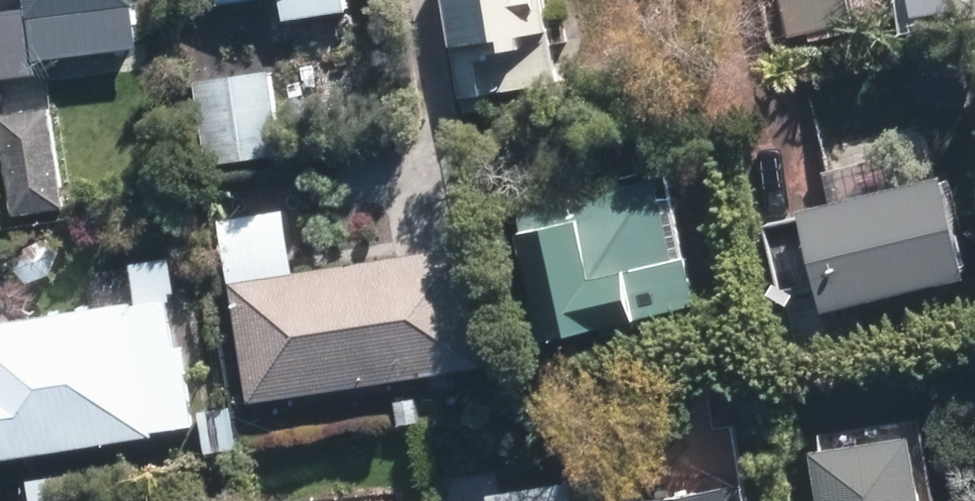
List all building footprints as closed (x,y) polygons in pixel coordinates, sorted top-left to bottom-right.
[(0,1),(0,23),(5,62),(160,41),(154,0),(9,0),(0,1)] [(297,19),(372,8),(371,0),(294,0),(297,19)] [(469,102),(569,86),(555,0),(453,0),(469,102)] [(928,16),(974,8),(974,0),(925,0),(928,16)] [(223,76),(212,78),(224,165),(298,155),(286,68),(223,76)] [(13,109),(28,215),(79,208),(64,101),(13,109)] [(568,213),(528,222),(554,339),(713,304),(682,167),(563,193),(568,213)] [(806,201),(830,305),(974,272),(974,260),(954,168),(806,201)] [(478,242),(246,278),(265,400),(497,364),(478,242)] [(165,432),(164,428),(205,421),(184,291),(138,298),(0,320),(0,459),(165,432)] [(925,431),(829,447),(838,500),(937,500),(925,431)] [(42,475),(45,500),(79,500),(96,499),(93,469),(42,475)] [(573,482),(498,493),(499,500),(576,500),(573,482)] [(748,484),(666,496),(667,500),(751,500),(748,484)]
